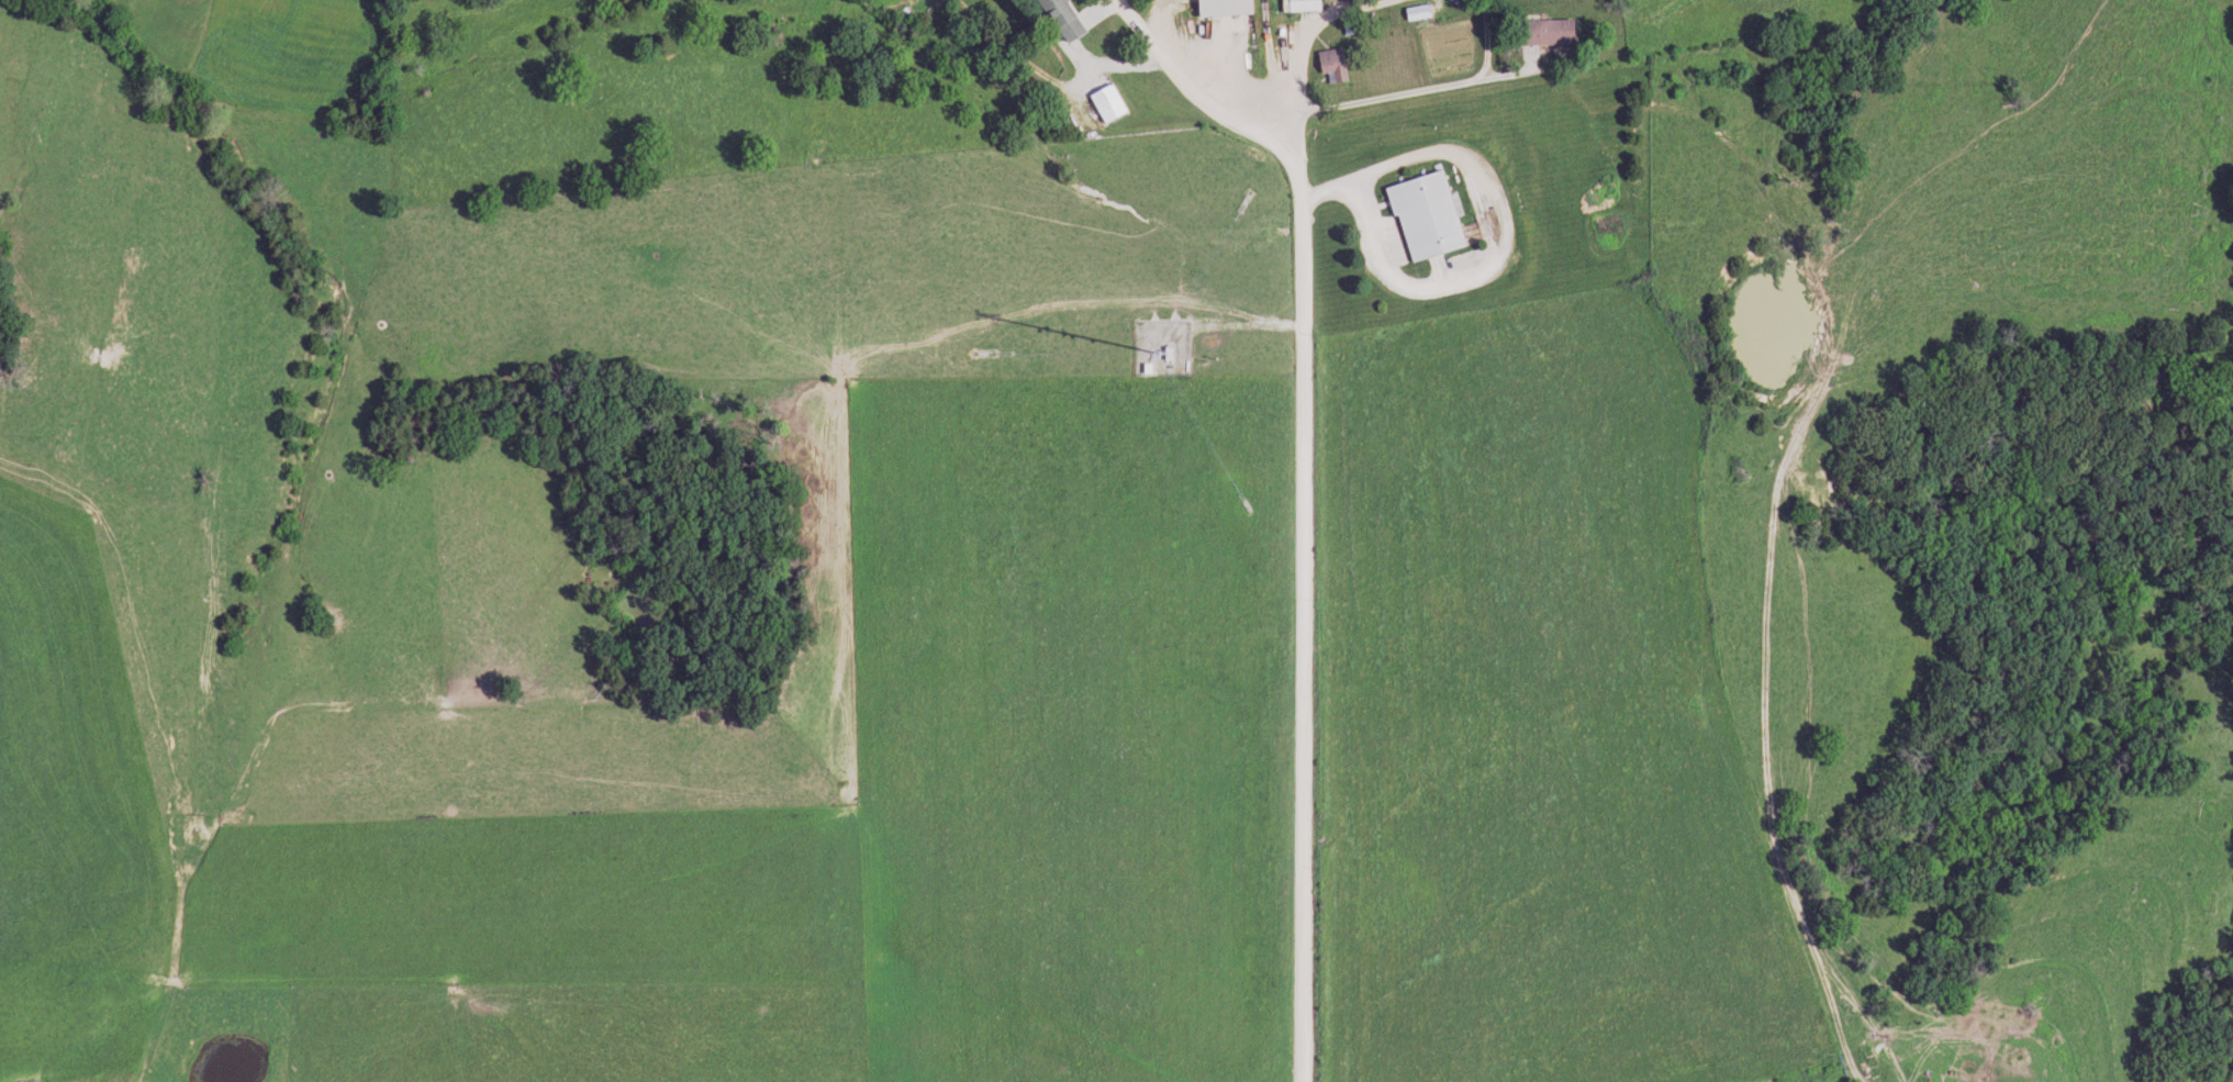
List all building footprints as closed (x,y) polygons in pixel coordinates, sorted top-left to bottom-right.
[(1079,43),(1095,31),(1072,0),(1045,0),(1079,43)] [(1259,0),(1200,0),(1201,16),(1259,15),(1259,0)] [(1294,11),(1326,11),(1326,0),(1294,0),(1294,11)] [(1435,19),(1434,6),(1407,8),(1407,20),(1435,19)] [(1569,20),(1516,20),(1516,44),(1569,44),(1569,20)] [(1326,82),(1350,82),(1350,50),(1326,50),(1326,82)] [(1103,125),(1130,116),(1120,85),(1092,94),(1103,125)] [(1384,185),(1404,262),(1461,248),(1441,170),(1384,185)]
